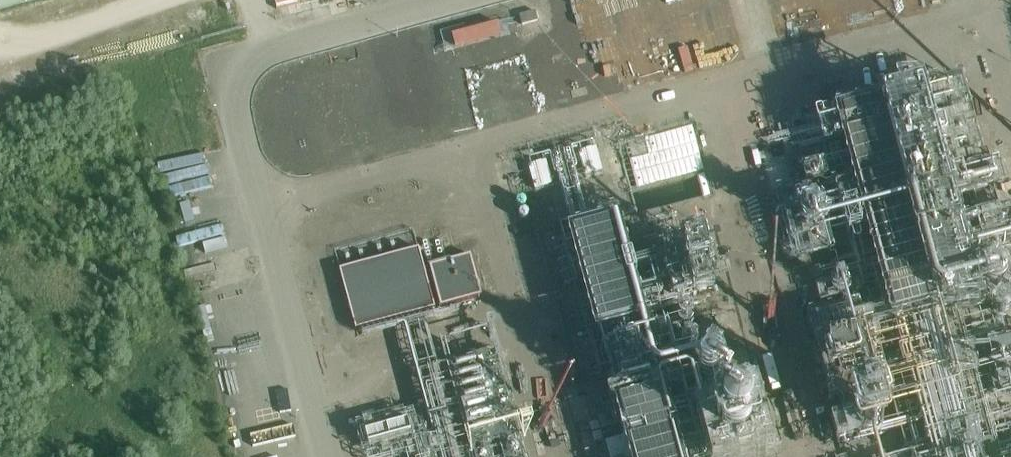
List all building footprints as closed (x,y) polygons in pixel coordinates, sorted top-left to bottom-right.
[(520,9),(538,3),(537,0),(517,0),(520,9)] [(449,34),(500,19),(495,1),(443,17),(449,34)] [(497,22),(450,35),(454,47),(500,35),(497,22)] [(832,92),(853,177),(893,167),(876,99),(890,96),(885,76),(870,80),(871,83),(832,92)] [(927,107),(958,240),(1007,229),(976,96),(927,107)] [(693,123),(625,140),(639,196),(682,185),(688,208),(727,198),(716,155),(702,158),(693,123)] [(589,163),(607,157),(598,132),(581,138),(589,163)] [(534,150),(537,175),(553,174),(551,148),(534,150)] [(357,329),(436,307),(419,247),(340,269),(357,329)] [(700,250),(653,262),(667,315),(714,303),(700,250)] [(441,307),(482,295),(471,254),(430,265),(441,307)] [(655,371),(611,380),(617,411),(661,402),(655,371)] [(406,403),(364,416),(369,431),(411,418),(406,403)]
